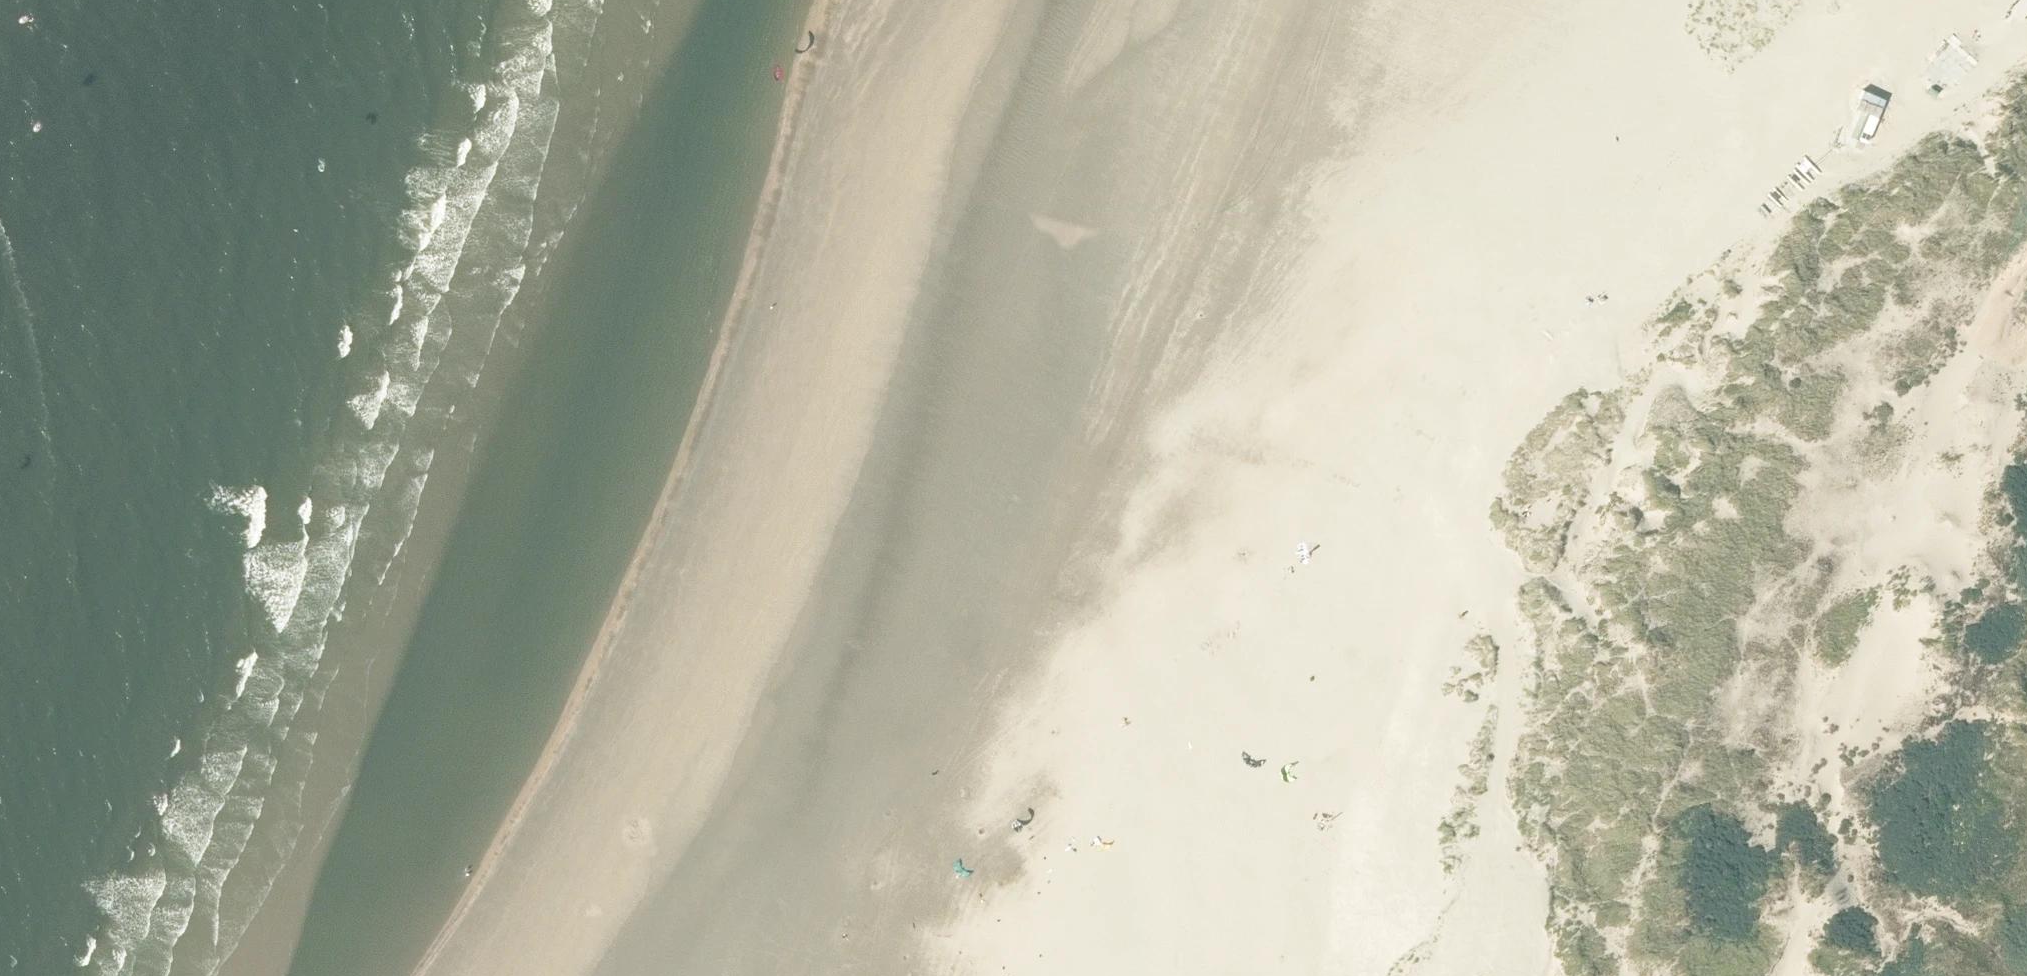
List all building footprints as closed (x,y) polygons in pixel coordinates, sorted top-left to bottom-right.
[(1943,0),(1928,0),(1923,14),(1960,27),(1967,8),(1943,0)] [(1967,8),(1970,0),(1943,0),(1967,8)] [(2009,11),(2026,20),(2026,19),(2026,0),(2015,0),(2009,11)] [(1877,115),(1883,96),(1860,88),(1853,107),(1877,115)] [(1866,116),(1857,137),(1865,140),(1874,119),(1866,116)]
